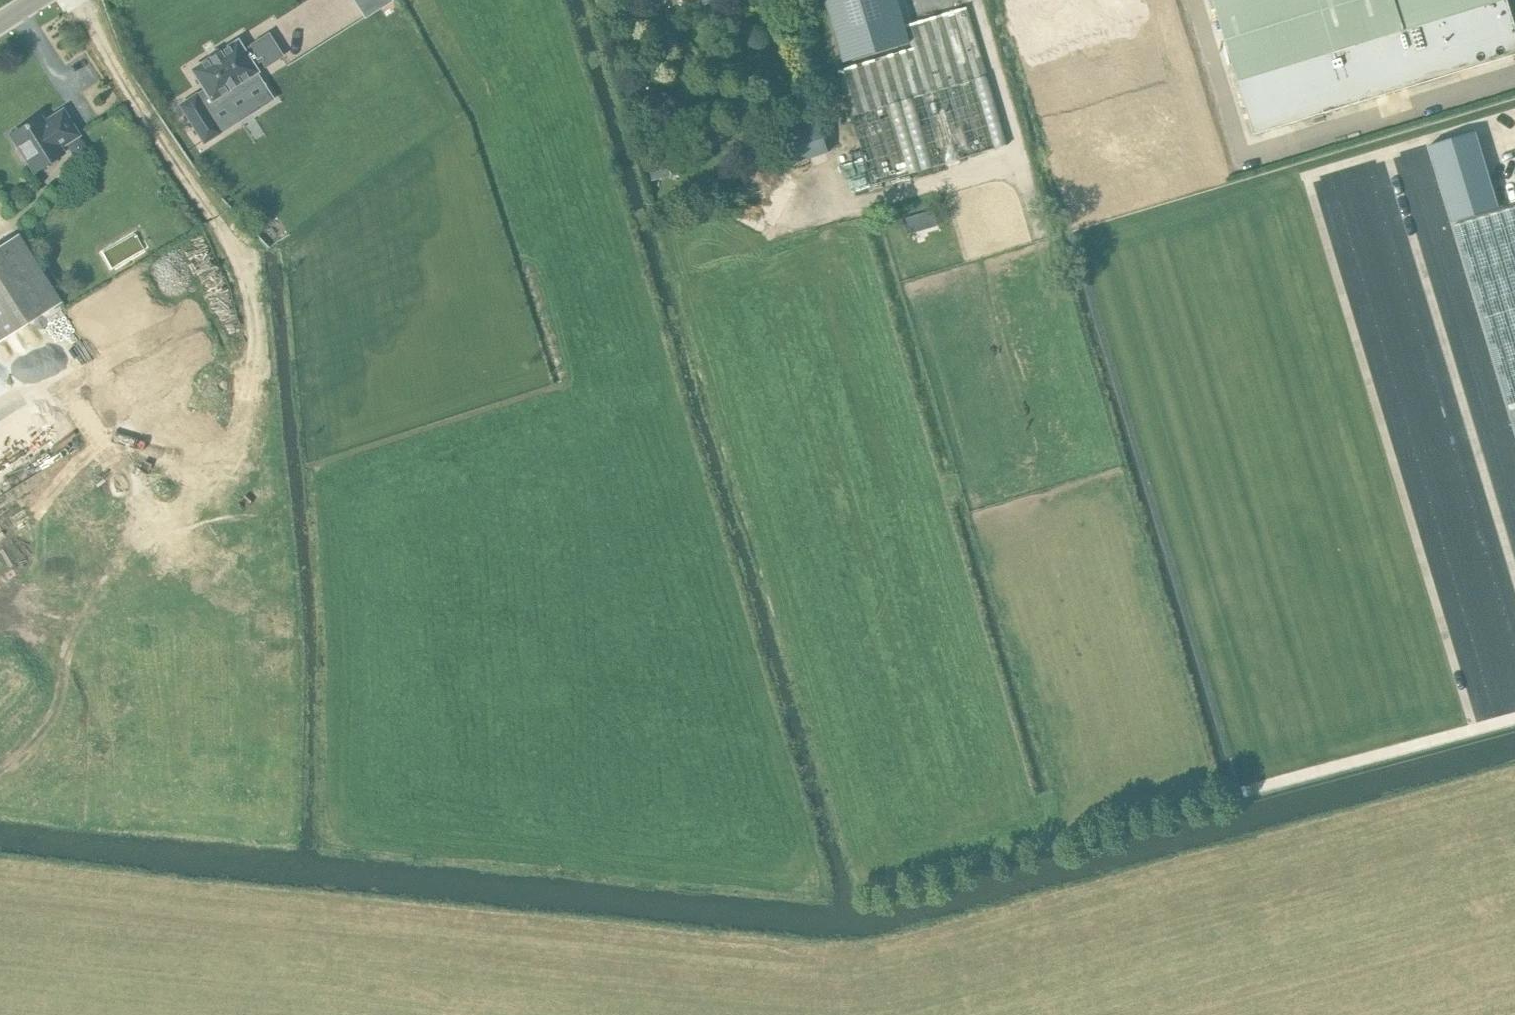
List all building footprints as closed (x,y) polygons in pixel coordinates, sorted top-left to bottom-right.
[(387,4),(384,0),(308,0),(310,4),(288,15),(304,47),(387,4)] [(844,62),(910,42),(897,0),(825,0),(844,62)] [(1508,0),(1213,0),(1254,133),(1514,53),(1514,24),(1508,0)] [(913,48),(838,70),(872,185),(1008,144),(967,7),(905,24),(913,48)] [(282,57),(268,34),(252,44),(252,45),(244,50),(237,40),(191,69),(204,90),(196,95),(196,94),(179,105),(204,144),(222,133),(210,115),(263,81),(258,74),(260,72),(255,64),(262,61),(266,68),(282,57)] [(79,134),(63,108),(44,120),(40,114),(10,133),(17,145),(16,150),(21,160),(27,161),(34,171),(64,152),(60,146),(79,134)] [(817,118),(774,131),(785,168),(828,155),(817,118)] [(666,125),(646,146),(653,180),(672,176),(667,152),(680,137),(666,125)] [(1474,132),(1428,146),(1451,222),(1497,207),(1474,132)] [(1514,428),(1514,206),(1454,225),(1514,428)] [(0,244),(0,340),(60,302),(17,234),(0,244)]
